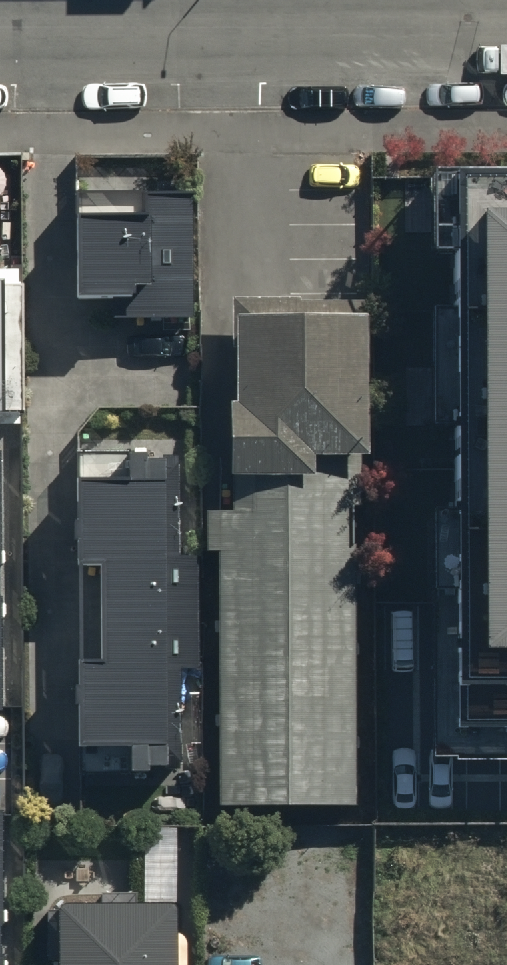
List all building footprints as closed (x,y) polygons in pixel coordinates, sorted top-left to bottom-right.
[(445,174),(448,754),(506,754),(506,174),(445,174)] [(201,194),(76,196),(78,302),(129,301),(130,319),(203,317),(201,194)] [(21,291),(0,291),(0,417),(20,417),(21,291)] [(226,511),(224,807),(360,808),(363,307),(242,306),(241,511),(226,511)] [(132,482),(81,482),(80,750),(130,750),(130,772),(182,772),(182,676),(196,676),(197,555),(178,555),(179,465),(132,465),(132,482)] [(57,907),(57,964),(189,964),(188,906),(57,907)]
